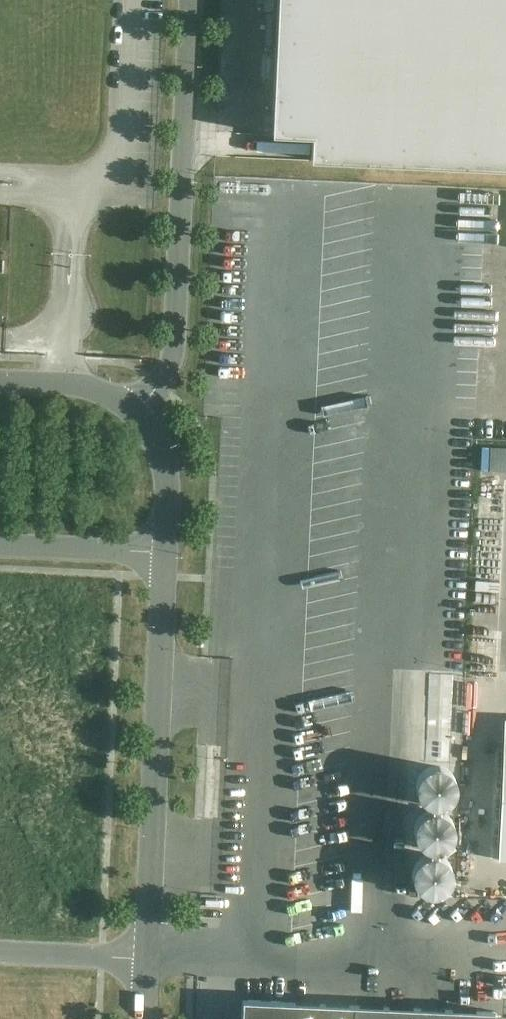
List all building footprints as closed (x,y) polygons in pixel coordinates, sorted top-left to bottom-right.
[(271,135),(311,137),(310,161),(505,169),(505,0),(278,0),(271,135)] [(416,783),(416,786),(416,790),(417,794),(419,797),(422,800),(425,803),(428,805),(432,806),(436,806),(440,806),(443,805),(447,803),(450,800),(452,797),(454,794),(455,790),(456,786),(455,783),(454,779),(453,776),(451,773),(448,770),(445,768),(441,767),(438,766),(434,766),(430,767),(427,768),(424,770),(421,773),(419,776),(417,779),(416,783)] [(414,826),(414,830),(414,834),(415,838),(417,841),(420,844),(423,847),(426,849),(430,850),(434,850),(438,850),(442,849),(445,847),(448,844),(451,841),(452,838),(454,834),(454,830),(454,826),(453,823),(451,820),(449,817),(446,814),(443,812),(439,811),(436,810),(432,810),(428,811),(425,812),(422,814),(419,817),(417,820),(415,823),(414,826)] [(412,870),(412,874),(412,878),(413,882),(415,885),(418,888),(421,891),(424,893),(428,894),(432,894),(436,894),(440,893),(443,891),(446,888),(449,885),(450,882),(452,878),(452,874),(452,870),(450,866),(449,863),(446,860),(443,858),(440,856),(436,855),(432,854),(428,855),(424,856),(421,858),(418,860),(415,863),(414,866),(412,870)] [(494,1011),(242,1000),(241,1018),(494,1018),(494,1011)]
